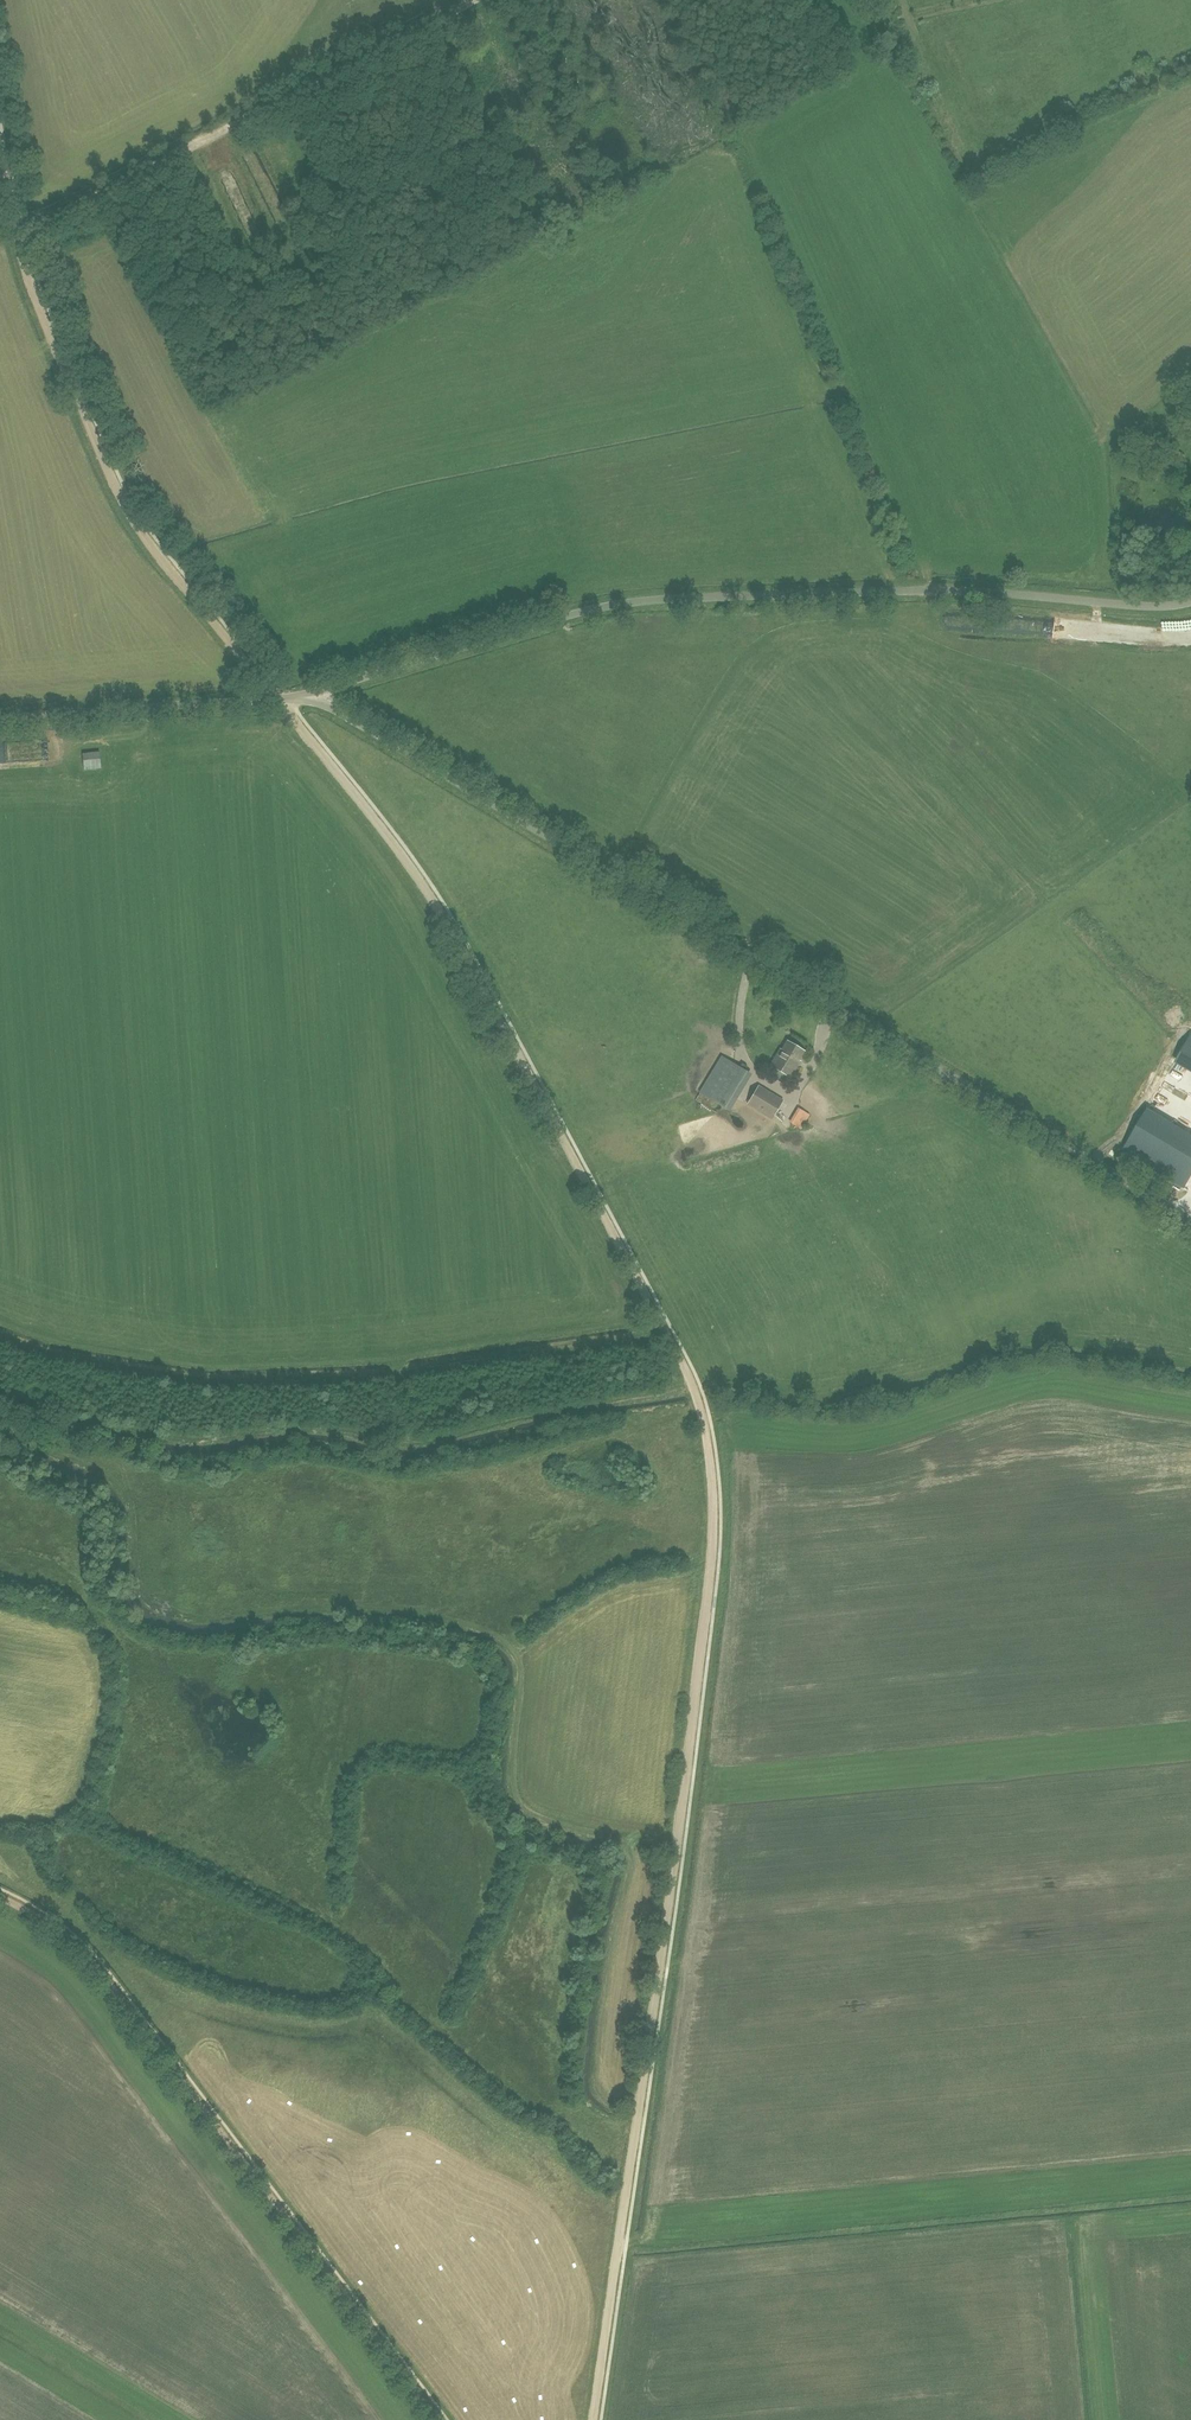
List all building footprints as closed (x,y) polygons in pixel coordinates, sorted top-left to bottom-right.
[(886,24),(894,22),(892,12),(884,13),(886,24)] [(1176,472),(1185,455),(1173,448),(1164,465),(1176,472)] [(84,770),(101,769),(99,753),(83,755),(84,770)] [(796,1064),(804,1052),(787,1042),(780,1054),(778,1053),(771,1066),(790,1078),(798,1065),(796,1064)] [(734,1066),(710,1104),(728,1115),(751,1078),(734,1066)] [(772,1119),(783,1101),(759,1086),(748,1105),(772,1119)] [(801,1130),(809,1115),(800,1110),(791,1124),(801,1130)] [(1123,1151),(1184,1187),(1190,1176),(1190,1138),(1146,1112),(1123,1151)]
